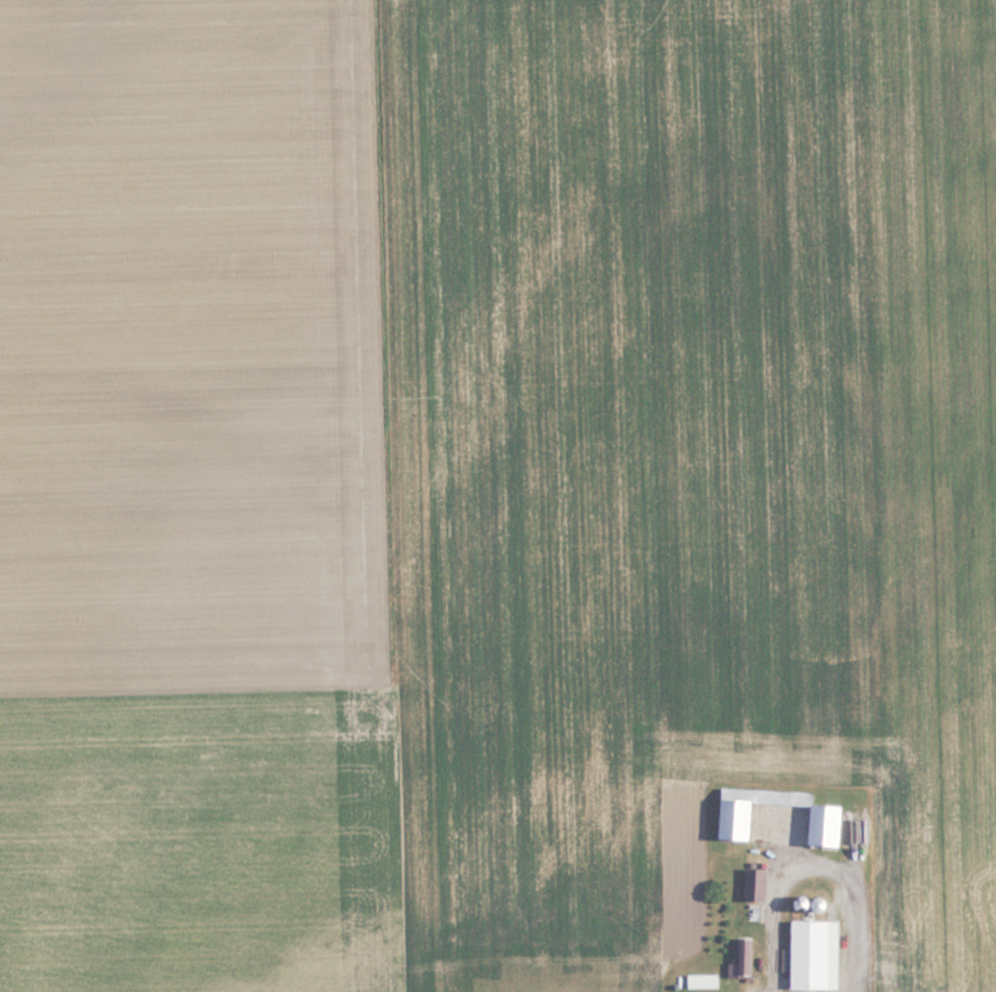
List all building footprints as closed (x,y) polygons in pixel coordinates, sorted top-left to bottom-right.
[(846,845),(848,805),(816,804),(816,792),(727,789),(726,838),(757,839),(758,803),(817,805),(816,844),(846,845)] [(748,900),(770,900),(770,868),(748,868),(748,900)] [(813,898),(803,900),(806,912),(816,909),(813,898)] [(833,990),(833,920),(795,920),(795,990),(833,990)] [(731,978),(756,979),(757,938),(745,938),(745,963),(731,963),(731,978)] [(721,988),(721,975),(691,975),(691,988),(721,988)]
